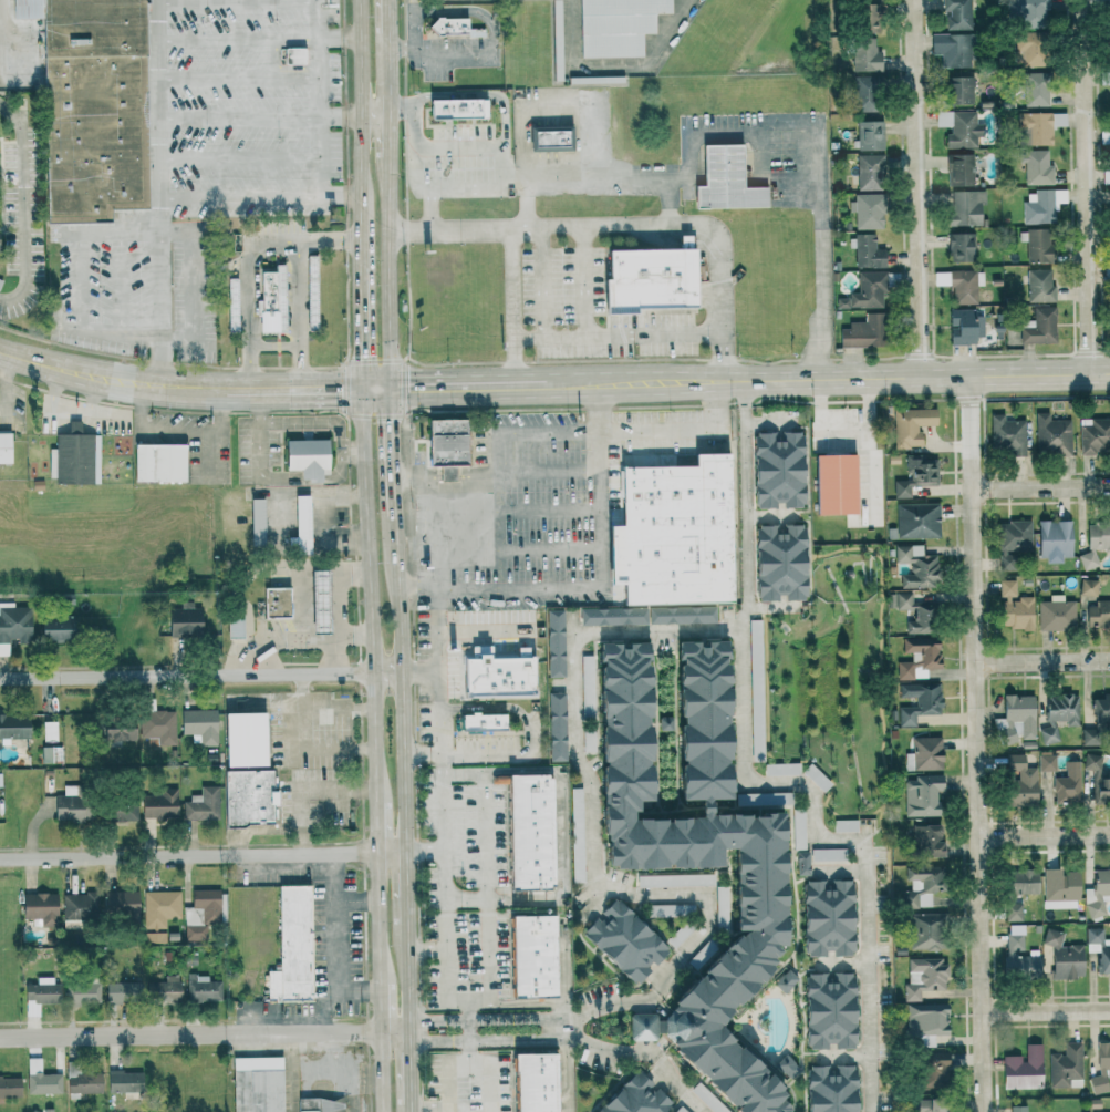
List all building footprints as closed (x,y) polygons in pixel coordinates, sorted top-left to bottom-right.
[(10,18),(40,18),(44,223),(107,222),(107,209),(145,209),(142,0),(10,0),(10,18)] [(580,58),(642,57),(642,34),(655,33),(655,13),(671,13),(671,0),(578,0),(580,58)] [(972,29),(971,0),(942,0),(942,10),(946,10),(946,30),(972,29)] [(1009,25),(1048,24),(1047,0),(1008,0),(1009,25)] [(875,4),(854,4),(853,32),(874,33),(875,4)] [(437,17),(427,27),(437,37),(445,37),(445,33),(468,33),(468,20),(444,20),(444,17),(437,17)] [(1045,65),(1044,32),(1015,33),(1016,66),(1045,65)] [(940,68),(973,68),(972,34),(930,34),(930,55),(940,54),(940,68)] [(880,51),(875,51),(874,38),(851,38),(852,72),(880,71),(880,51)] [(284,64),(303,64),(304,48),(284,48),(284,64)] [(1024,106),(1047,107),(1048,73),(1025,72),(1024,106)] [(878,112),(878,77),(853,76),(852,112),(878,112)] [(972,105),(973,77),(947,77),(946,104),(972,105)] [(477,99),(435,100),(435,124),(477,123),(477,99)] [(947,148),(981,148),(981,112),(935,111),(935,127),(947,127),(947,148)] [(1052,145),(1051,126),(1066,126),(1066,113),(1017,113),(1017,145),(1052,145)] [(883,121),(854,121),(855,150),(883,150),(883,121)] [(530,126),(573,125),(574,154),(567,154),(567,150),(531,151),(530,126)] [(1099,129),(1099,145),(1109,145),(1109,129),(1099,129)] [(701,145),(702,185),(693,186),(693,208),(766,207),(766,187),(741,188),(740,144),(701,145)] [(1047,150),(1019,151),(1019,163),(1024,163),(1024,185),(1052,184),(1052,165),(1047,165),(1047,150)] [(972,154),(947,155),(947,187),(973,186),(972,154)] [(857,190),(882,190),(882,155),(856,155),(857,190)] [(1102,170),(1102,184),(1109,184),(1109,170),(1102,170)] [(1065,189),(1022,191),(1023,224),(1055,223),(1055,203),(1066,203),(1065,189)] [(980,226),(980,202),(984,202),(984,191),(951,191),(951,213),(947,213),(947,226),(980,226)] [(883,229),(882,194),(850,195),(850,212),(854,212),(855,229),(883,229)] [(1025,241),(1026,263),(1049,262),(1048,229),(1018,230),(1018,242),(1025,241)] [(972,233),(947,233),(948,262),(973,262),(972,233)] [(681,250),(681,234),(692,234),(693,249),(681,250)] [(883,267),(884,249),(874,249),(875,234),(855,234),(854,267),(883,267)] [(610,251),(681,250),(693,249),(695,249),(697,306),(639,307),(639,313),(606,315),(605,279),(611,279),(610,251)] [(306,328),(317,328),(316,256),(305,256),(306,328)] [(257,332),(283,332),(283,265),(273,265),(273,271),(258,272),(259,300),(257,300),(257,332)] [(1026,270),(1027,303),(1055,302),(1054,285),(1050,285),(1050,269),(1026,270)] [(884,272),(858,271),(857,293),(848,293),(848,298),(836,298),(836,308),(883,308),(884,272)] [(934,286),(952,286),(952,304),(976,304),(976,286),(982,286),(982,271),(934,271),(934,286)] [(226,279),(227,332),(236,332),(236,279),(226,279)] [(1033,307),(1032,321),(1019,320),(1019,343),(1055,345),(1056,308),(1033,307)] [(982,316),(973,316),(973,309),(948,309),(949,345),(974,344),(973,337),(982,337),(982,316)] [(839,348),(883,347),(882,313),(864,313),(864,322),(848,322),(848,328),(838,329),(839,348)] [(893,448),(919,447),(919,426),(936,426),(935,409),(892,410),(893,448)] [(1048,420),(1048,413),(1034,413),(1035,455),(1070,455),(1069,419),(1048,420)] [(1003,414),(989,414),(990,442),(1003,441),(1004,456),(1025,456),(1024,420),(1003,420),(1003,414)] [(1078,419),(1079,453),(1109,453),(1109,418),(1078,419)] [(439,482),(454,481),(454,466),(465,466),(463,419),(426,420),(427,467),(438,467),(439,482)] [(98,435),(78,435),(79,422),(66,421),(66,434),(54,434),(54,449),(48,449),(47,482),(97,483),(98,435)] [(0,433),(0,464),(10,464),(9,433),(0,433)] [(753,508),(775,508),(775,506),(801,506),(801,433),(777,433),(753,433),(753,508)] [(184,444),(133,445),(134,482),(185,481),(184,444)] [(606,461),(612,583),(625,584),(626,604),(733,603),(728,453),(696,453),(697,464),(646,467),(645,461),(606,461)] [(893,498),(909,498),(909,483),(936,482),(936,459),(924,459),(924,454),(906,455),(906,480),(892,480),(893,498)] [(813,455),(814,515),(854,515),(853,455),(813,455)] [(309,554),(307,496),(294,496),(294,537),(287,537),(288,554),(309,554)] [(262,499),(249,499),(250,546),(262,546),(262,499)] [(895,504),(896,538),(938,537),(937,503),(895,504)] [(1032,553),(1030,520),(997,523),(1000,572),(1018,571),(1017,553),(1032,553)] [(1070,521),(1037,522),(1038,563),(1062,562),(1062,558),(1071,558),(1070,521)] [(1086,524),(1087,554),(1080,554),(1081,569),(1096,568),(1095,552),(1109,551),(1109,524),(1086,524)] [(782,525),(782,534),(776,534),(775,526),(753,526),(755,601),(781,601),(805,600),(803,525),(782,525)] [(900,589),(936,588),(935,555),(922,555),(922,545),(894,545),(894,563),(910,563),(910,575),(899,575),(900,589)] [(326,571),(309,571),(310,634),(327,634),(326,571)] [(1079,596),(1096,596),(1097,580),(1080,579),(1079,596)] [(1032,629),(1032,598),(1015,598),(1015,580),(999,580),(999,597),(1001,597),(1001,629),(1032,629)] [(263,618),(289,618),(288,588),(262,589),(263,618)] [(905,634),(929,633),(929,603),(911,603),(911,593),(895,593),(896,610),(912,610),(912,621),(905,621),(905,634)] [(1062,595),(1049,595),(1049,601),(1037,602),(1039,630),(1074,629),(1073,601),(1063,601),(1062,595)] [(1086,602),(1087,628),(1109,627),(1109,602),(1086,602)] [(0,603),(0,656),(7,656),(7,640),(29,640),(29,607),(13,607),(13,603),(0,603)] [(199,604),(179,605),(179,608),(166,608),(167,635),(199,635),(199,604)] [(714,623),(714,606),(648,608),(648,624),(714,623)] [(578,609),(579,625),(646,624),(646,608),(578,609)] [(563,678),(561,610),(544,611),(546,678),(563,678)] [(39,615),(38,641),(71,643),(72,616),(39,615)] [(241,616),(226,616),(226,638),(241,638),(241,616)] [(760,620),(748,620),(750,692),(761,692),(759,638),(760,638),(760,620)] [(896,680),(927,679),(927,669),(939,669),(938,638),(902,639),(902,653),(911,653),(911,662),(896,662),(896,680)] [(490,658),(489,646),(473,646),(473,659),(462,659),(462,696),(533,696),(533,658),(490,658)] [(898,727),(915,726),(915,715),(940,715),(939,683),(898,684),(898,697),(915,697),(915,707),(897,707),(898,727)] [(564,761),(563,693),(547,693),(548,762),(564,761)] [(1045,696),(1046,722),(1066,721),(1066,726),(1078,726),(1076,694),(1045,696)] [(1033,695),(1002,696),(1003,719),(996,719),(996,746),(1017,745),(1017,740),(1034,739),(1033,695)] [(1102,696),(1102,699),(1088,700),(1089,730),(1081,730),(1082,745),(1096,745),(1095,730),(1109,730),(1109,696),(1102,696)] [(217,745),(216,710),(180,711),(181,735),(191,734),(191,745),(217,745)] [(264,714),(223,714),(224,768),(265,767),(264,714)] [(504,714),(459,715),(459,733),(504,732),(504,714)] [(27,716),(0,716),(0,739),(27,739),(27,716)] [(102,720),(103,741),(134,741),(133,720),(102,720)] [(55,722),(42,722),(42,742),(55,742),(55,722)] [(1057,741),(1054,724),(1038,727),(1041,744),(1057,741)] [(763,761),(762,726),(750,726),(751,761),(763,761)] [(582,752),(592,752),(592,732),(582,731),(582,752)] [(904,753),(904,771),(941,770),(940,737),(911,738),(911,753),(904,753)] [(62,747),(41,747),(41,763),(61,763),(62,747)] [(1055,771),(1055,753),(1038,753),(1038,771),(1055,771)] [(1101,755),(1084,754),(1083,770),(1099,771),(1101,755)] [(1024,755),(1006,755),(1007,806),(1035,806),(1035,768),(1024,768),(1024,755)] [(1079,761),(1065,761),(1065,777),(1053,777),(1053,803),(1079,803),(1079,761)] [(797,776),(797,763),(763,764),(764,776),(797,776)] [(823,793),(831,784),(809,764),(800,772),(823,793)] [(223,771),(223,827),(270,826),(270,806),(273,806),(273,770),(223,771)] [(1103,771),(1094,772),(1094,800),(1109,800),(1109,772),(1103,772),(1103,771)] [(505,776),(509,890),(553,889),(550,775),(505,776)] [(904,817),(940,816),(940,775),(913,776),(913,780),(904,780),(904,817)] [(218,786),(200,786),(200,798),(183,798),(183,820),(218,820),(218,786)] [(54,795),(53,822),(82,823),(82,811),(83,811),(84,796),(74,796),(74,787),(63,787),(62,796),(54,795)] [(159,796),(141,795),(140,818),(176,819),(177,789),(160,788),(159,796)] [(789,793),(735,794),(735,806),(789,805),(789,793)] [(107,822),(136,821),(136,800),(106,801),(107,822)] [(583,883),(582,804),(570,804),(571,883),(583,883)] [(792,809),(793,850),(804,850),(803,809),(792,809)] [(856,820),(833,820),(833,833),(857,833),(856,820)] [(911,826),(911,844),(924,845),(924,858),(943,858),(943,842),(938,842),(939,826),(911,826)] [(843,849),(810,850),(811,862),(843,861),(843,849)] [(808,875),(807,853),(796,853),(797,876),(808,875)] [(901,891),(901,908),(931,907),(930,893),(936,893),(935,867),(906,868),(907,890),(901,891)] [(1043,909),(1078,909),(1077,872),(1060,872),(1060,869),(1042,870),(1043,909)] [(1092,870),(1093,888),(1085,889),(1085,917),(1104,917),(1104,901),(1109,901),(1109,869),(1092,870)] [(1037,895),(1037,870),(1004,870),(1005,921),(1021,921),(1021,903),(1014,903),(1014,895),(1037,895)] [(635,876),(636,887),(713,886),(713,874),(635,876)] [(803,957),(829,957),(852,956),(851,881),(830,881),(830,890),(824,890),(824,881),(803,882),(803,957)] [(266,1001),(310,1000),(308,885),(278,886),(279,970),(266,970),(266,1001)] [(726,887),(714,887),(715,906),(726,906),(726,887)] [(184,907),(183,941),(203,941),(203,923),(224,923),(224,891),(190,891),(190,907),(184,907)] [(101,893),(102,923),(138,922),(137,892),(101,893)] [(179,892),(143,892),(143,943),(163,943),(163,930),(165,930),(165,919),(180,919),(179,892)] [(21,919),(39,918),(39,928),(56,927),(55,893),(20,893),(21,919)] [(61,894),(62,920),(96,919),(96,894),(61,894)] [(581,932),(630,985),(653,963),(654,964),(667,952),(616,897),(598,914),(599,915),(581,932)] [(647,918),(693,916),(692,904),(647,906),(647,918)] [(910,951),(939,950),(938,913),(909,914),(910,951)] [(554,916),(509,917),(511,997),(556,996),(554,916)] [(1006,925),(1005,972),(1038,973),(1038,955),(1022,955),(1023,926),(1006,925)] [(1102,939),(1102,928),(1085,928),(1086,952),(1097,952),(1098,973),(1108,973),(1108,976),(1109,976),(1109,939),(1102,939)] [(1082,945),(1061,945),(1061,930),(1043,930),(1043,946),(1051,946),(1051,978),(1082,978),(1082,945)] [(907,958),(908,983),(903,983),(903,1001),(920,1001),(920,990),(945,990),(944,958),(907,958)] [(784,993),(797,977),(785,968),(773,984),(784,993)] [(805,1048),(830,1048),(830,1047),(854,1047),(853,972),(832,972),(832,981),(826,982),(826,973),(805,973),(805,1048)] [(207,975),(187,974),(186,1001),(220,1001),(221,981),(207,981),(207,975)] [(164,981),(146,981),(145,1002),(178,1003),(179,975),(164,975),(164,981)] [(56,1002),(56,977),(35,977),(35,984),(23,983),(23,1002),(56,1002)] [(104,1002),(136,1003),(137,982),(105,981),(104,1002)] [(99,1003),(98,982),(65,983),(65,1005),(99,1003)] [(934,1046),(933,1035),(947,1035),(947,1004),(906,1004),(906,1040),(918,1040),(919,1047),(934,1046)] [(628,1040),(655,1040),(655,1013),(628,1013),(628,1040)] [(1081,1042),(1063,1043),(1063,1053),(1048,1053),(1049,1088),(1082,1087),(1081,1042)] [(1002,1088),(1041,1087),(1040,1043),(1023,1044),(1023,1055),(1002,1055),(1002,1088)] [(1096,1043),(1097,1076),(1089,1076),(1090,1092),(1107,1092),(1106,1078),(1109,1077),(1109,1043),(1096,1043)] [(513,1053),(513,1111),(557,1111),(556,1052),(513,1053)] [(945,1054),(920,1053),(919,1087),(944,1087),(945,1054)] [(798,1068),(784,1054),(773,1064),(788,1079),(798,1068)] [(232,1111),(282,1111),(281,1056),(231,1057),(232,1111)] [(60,1074),(40,1074),(40,1058),(26,1058),(27,1094),(60,1093),(60,1074)] [(100,1093),(101,1074),(77,1073),(78,1062),(66,1062),(65,1092),(100,1093)] [(855,1065),(833,1065),(834,1074),(827,1075),(827,1065),(806,1065),(806,1111),(855,1111),(855,1065)] [(671,1104),(656,1089),(655,1090),(636,1070),(593,1111),(662,1111),(671,1104)] [(141,1071),(107,1071),(106,1091),(140,1092),(141,1071)] [(0,1077),(0,1096),(19,1096),(19,1077),(0,1077)] [(712,1111),(728,1111),(697,1082),(689,1090),(712,1111)] [(316,1111),(339,1111),(339,1098),(296,1099),(296,1111),(316,1111)] [(912,1111),(943,1111),(942,1098),(912,1099),(912,1111)]
